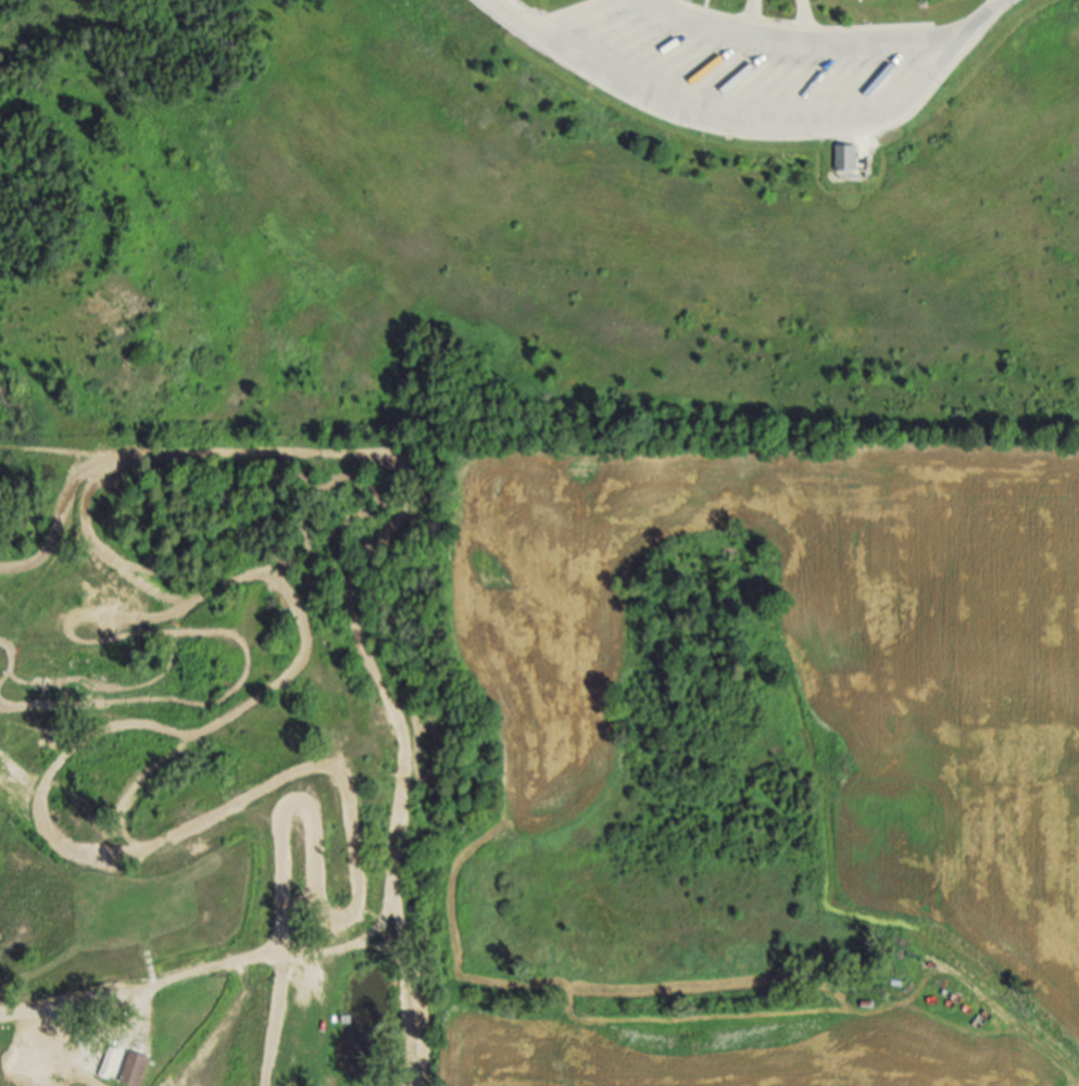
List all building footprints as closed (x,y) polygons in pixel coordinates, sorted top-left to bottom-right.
[(837,172),(858,172),(858,147),(836,147),(837,172)] [(132,1051),(122,1082),(133,1085),(143,1085),(153,1058),(132,1051)]
